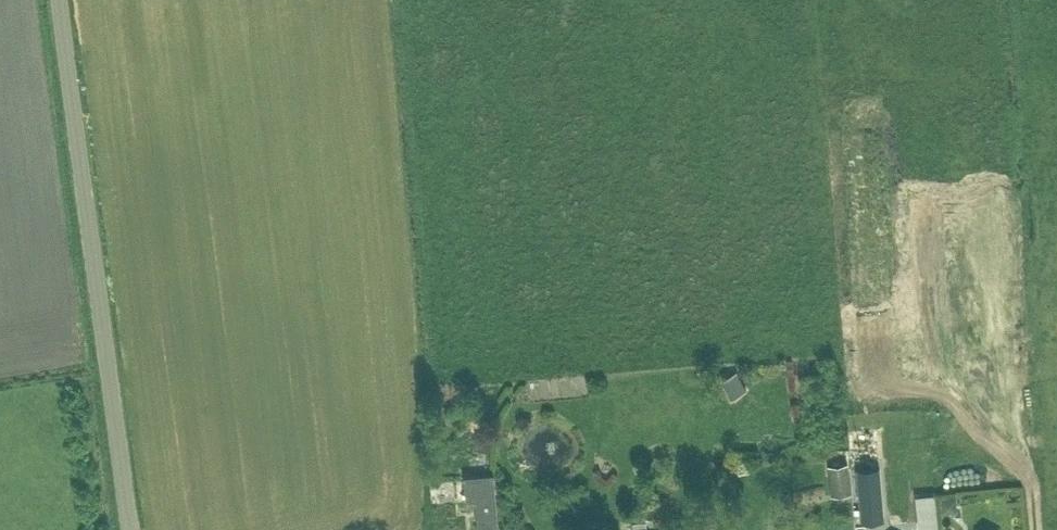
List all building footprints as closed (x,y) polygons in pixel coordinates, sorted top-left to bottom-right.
[(851,493),(848,462),(827,464),(831,496),(851,493)] [(878,467),(857,468),(861,519),(883,518),(878,467)] [(494,471),(463,473),(465,498),(476,497),(479,529),(498,529),(494,471)]
